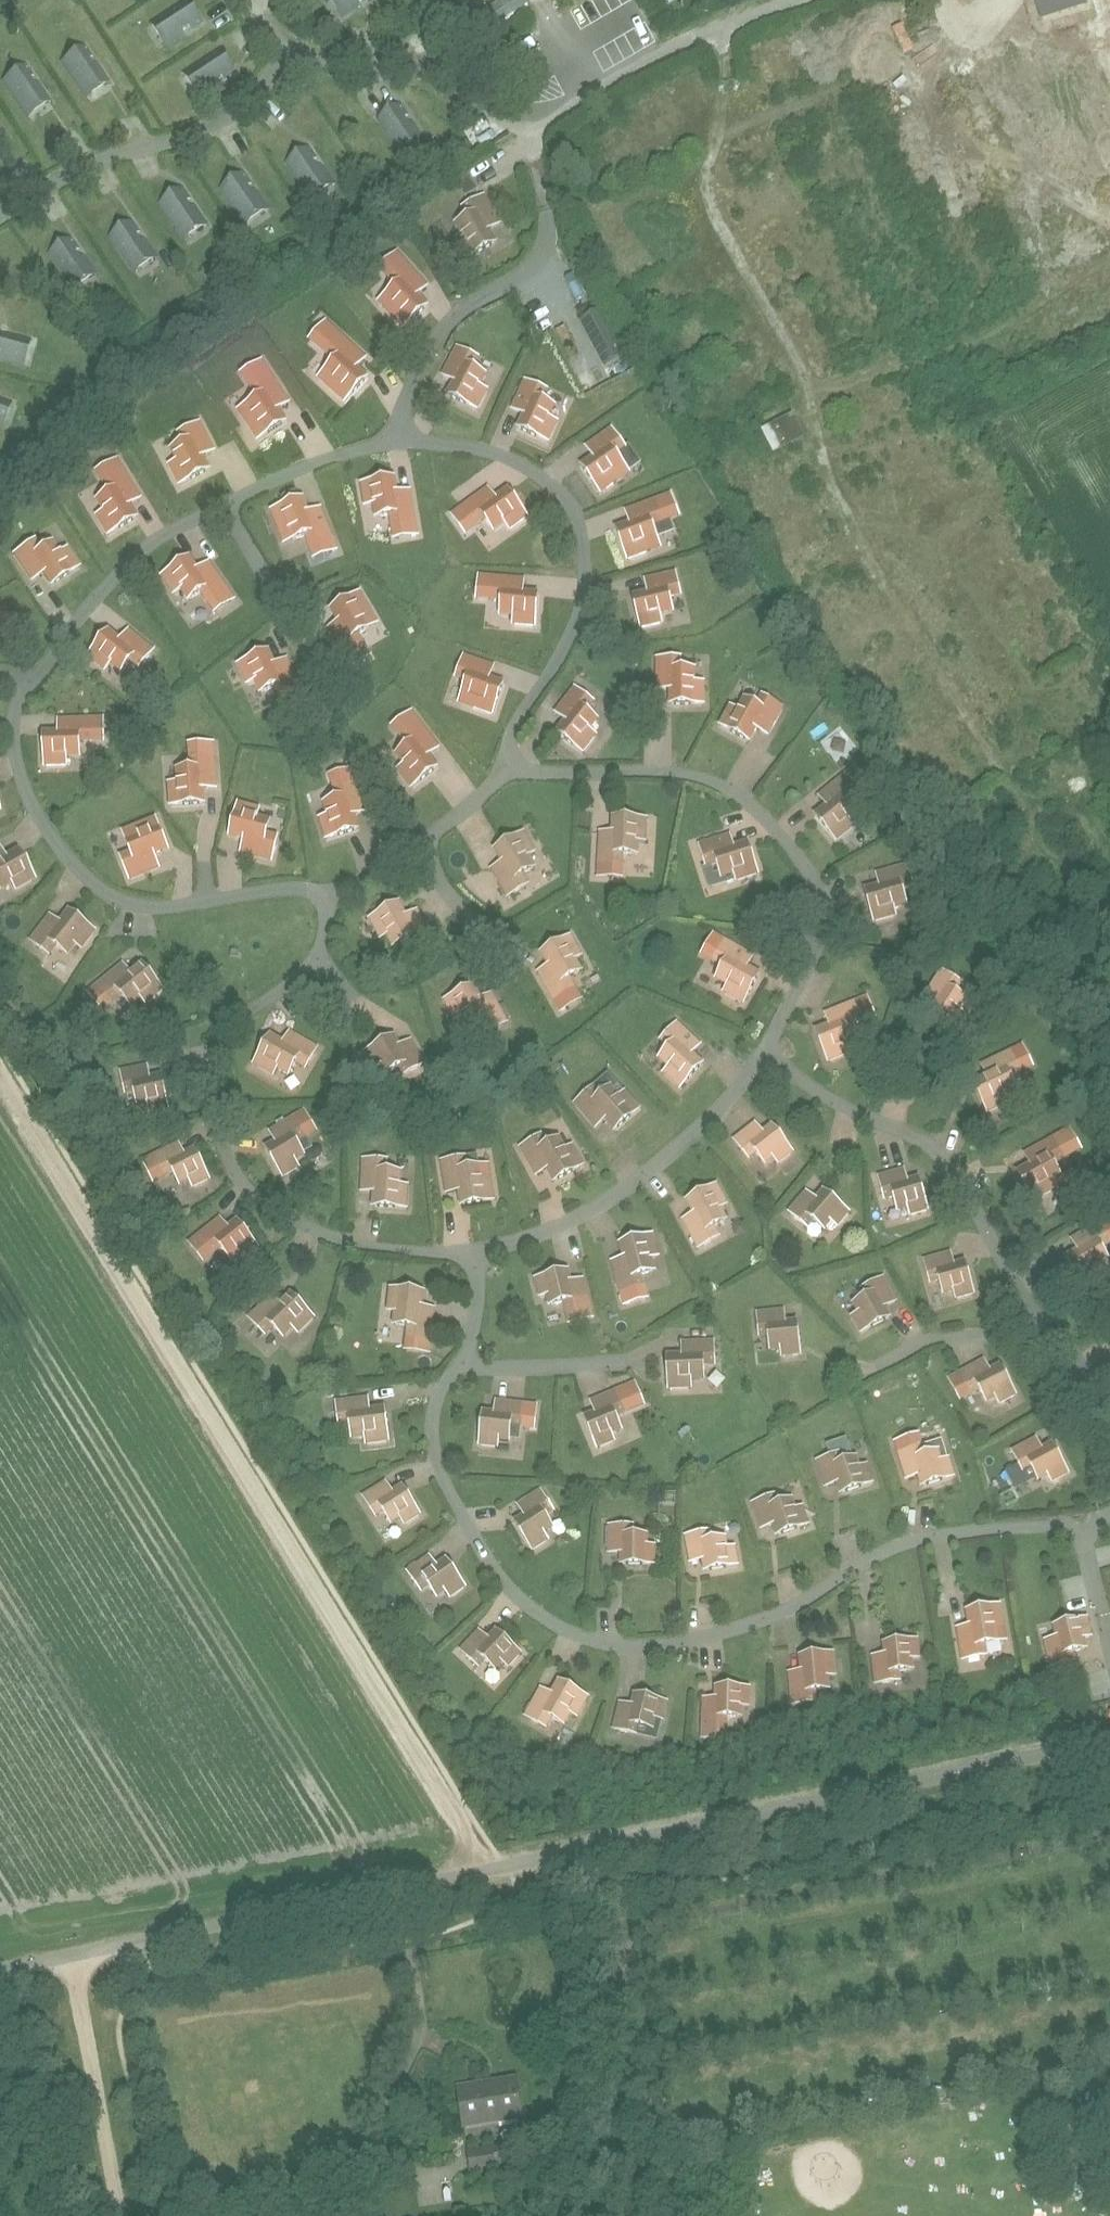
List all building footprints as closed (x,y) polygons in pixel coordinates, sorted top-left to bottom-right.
[(202,22),(187,0),(186,0),(152,23),(166,46),(202,22)] [(368,0),(332,0),(343,17),(368,0)] [(481,16),(491,31),(529,6),(525,0),(505,0),(481,16)] [(664,10),(677,0),(657,0),(664,10)] [(1042,19),(1091,3),(1090,0),(1035,0),(1042,19)] [(1097,20),(1046,38),(1054,59),(1104,40),(1097,20)] [(1005,30),(959,48),(967,69),(1013,50),(1005,30)] [(86,96),(109,81),(85,46),(63,62),(86,96)] [(199,96),(235,72),(220,50),(184,73),(199,96)] [(1061,71),(1068,91),(1109,77),(1109,58),(1109,55),(1061,71)] [(1018,63),(973,80),(980,99),(1025,81),(1018,63)] [(28,115),(50,100),(26,65),(4,81),(28,115)] [(1033,97),(989,115),(996,134),(1041,116),(1033,97)] [(402,156),(425,141),(401,105),(379,120),(402,156)] [(1045,132),(1000,149),(1008,169),(1052,152),(1045,132)] [(1088,143),(1094,164),(1109,159),(1109,136),(1088,143)] [(311,199),(333,184),(310,149),(287,164),(311,199)] [(1057,168),(1014,185),(1022,205),(1065,189),(1057,168)] [(246,224),(268,209),(244,174),(222,189),(246,224)] [(184,239),(207,224),(183,189),(161,204),(184,239)] [(465,260),(497,244),(489,229),(499,225),(484,196),(462,207),(468,220),(456,226),(462,238),(456,241),(465,260)] [(1074,208),(1031,224),(1039,247),(1082,230),(1074,208)] [(134,272),(157,257),(133,222),(110,238),(134,272)] [(74,289),(96,274),(72,239),(50,255),(74,289)] [(397,287),(387,297),(396,307),(389,313),(404,329),(427,308),(417,296),(427,288),(405,264),(389,279),(397,287)] [(604,310),(580,322),(605,369),(629,356),(604,310)] [(30,339),(0,331),(0,359),(22,365),(30,339)] [(335,362),(326,372),(335,381),(329,387),(345,402),(367,380),(356,369),(365,360),(342,338),(327,354),(335,362)] [(444,376),(455,382),(449,395),(477,411),(488,391),(480,387),(486,375),(473,368),(478,360),(458,349),(444,376)] [(254,417),(247,422),(259,440),(285,423),(277,410),(288,403),(271,377),(252,389),(259,398),(247,406),(254,417)] [(550,437),(554,438),(558,429),(554,427),(556,423),(548,419),(553,407),(541,401),(546,391),(526,382),(514,410),(525,416),(519,430),(547,443),(550,437)] [(11,402),(0,398),(0,427),(1,427),(11,402)] [(179,462),(171,466),(180,485),(209,471),(202,457),(213,452),(199,423),(180,433),(185,443),(172,450),(179,462)] [(595,459),(582,468),(600,493),(618,481),(613,474),(625,466),(617,455),(624,449),(611,431),(587,448),(595,459)] [(105,512),(98,516),(109,535),(136,519),(128,506),(140,499),(123,472),(104,483),(110,493),(98,500),(105,512)] [(394,479),(363,485),(366,506),(375,505),(377,518),(391,515),(393,526),(410,523),(413,536),(417,536),(415,523),(409,492),(396,494),(394,479)] [(463,508),(452,516),(455,521),(466,513),(476,526),(485,520),(493,531),(504,523),(509,530),(527,517),(508,491),(496,500),(489,490),(463,508)] [(302,500),(273,511),(280,531),(288,528),(293,541),(306,536),(310,546),(331,538),(320,509),(307,514),(302,500)] [(650,526),(661,522),(654,503),(627,514),(632,525),(618,530),(628,558),(646,551),(643,544),(655,539),(650,526)] [(34,539),(12,553),(31,582),(42,575),(50,588),(80,567),(66,547),(60,552),(52,542),(40,549),(34,539)] [(189,559),(163,576),(175,594),(182,589),(190,600),(201,593),(208,602),(221,593),(228,603),(233,600),(208,564),(197,571),(189,559)] [(674,576),(646,582),(649,595),(635,598),(642,627),(660,622),(658,614),(671,611),(668,597),(679,595),(674,576)] [(479,577),(479,583),(492,584),(491,600),(502,601),(501,615),(514,616),(514,625),(535,626),(538,595),(523,594),(524,581),(493,578),(479,577)] [(340,623),(328,629),(344,656),(363,646),(358,636),(370,629),(363,617),(371,613),(359,594),(332,610),(340,623)] [(29,604),(36,619),(53,611),(46,596),(29,604)] [(8,627),(0,614),(0,632),(8,627)] [(109,630),(86,658),(105,673),(111,667),(121,675),(130,664),(139,671),(155,650),(129,629),(121,639),(109,630)] [(268,652),(239,665),(248,684),(256,681),(262,693),(274,687),(279,698),(294,691),(299,703),(304,700),(286,660),(274,665),(268,652)] [(464,657),(456,678),(467,681),(462,695),(475,699),(472,707),(493,714),(503,685),(489,680),(493,667),(464,657)] [(701,704),(701,684),(693,684),(693,671),(679,671),(679,660),(659,660),(659,689),(673,689),(673,704),(701,704)] [(62,685),(60,697),(79,700),(81,689),(62,685)] [(595,720),(584,711),(591,702),(576,691),(558,714),(568,721),(559,733),(583,752),(595,737),(587,731),(595,720)] [(766,734),(781,708),(764,698),(758,708),(746,701),(739,713),(731,709),(722,726),(748,740),(755,727),(766,734)] [(408,746),(397,755),(405,766),(399,771),(412,788),(437,769),(428,757),(438,749),(419,724),(411,714),(406,718),(414,728),(401,738),(408,746)] [(91,718),(58,719),(58,732),(43,732),(44,766),(68,766),(69,757),(82,757),(82,743),(92,743),(91,718)] [(937,755),(941,764),(960,756),(955,747),(937,755)] [(179,784),(171,784),(172,805),(202,804),(202,789),(214,788),(213,757),(192,758),(193,770),(179,771),(179,784)] [(839,842),(855,828),(849,821),(859,813),(850,803),(859,796),(843,777),(820,797),(828,805),(816,815),(839,842)] [(329,816),(321,819),(327,839),(357,830),(353,816),(365,812),(356,782),(335,788),(339,799),(325,804),(329,816)] [(237,804),(229,836),(244,840),(240,852),(263,858),(272,861),(278,837),(269,835),(272,822),(258,818),(261,810),(237,804)] [(120,858),(129,880),(161,867),(156,856),(169,851),(156,820),(135,828),(138,836),(126,840),(131,854),(120,858)] [(644,839),(645,822),(617,820),(616,835),(603,835),(602,862),(619,863),(620,852),(634,852),(634,839),(644,839)] [(509,895),(526,885),(521,876),(533,869),(526,857),(534,852),(524,834),(497,850),(505,863),(494,869),(509,895)] [(733,848),(730,837),(700,846),(707,868),(718,865),(722,879),(736,874),(738,881),(757,875),(747,843),(733,848)] [(0,849),(0,889),(12,882),(15,888),(33,877),(18,851),(5,858),(0,849)] [(875,922),(896,917),(894,909),(906,906),(902,892),(913,889),(907,866),(878,874),(881,886),(866,890),(875,922)] [(405,919),(398,907),(373,921),(381,936),(389,932),(396,945),(409,938),(413,946),(429,938),(415,913),(405,919)] [(94,931),(70,912),(61,924),(51,917),(32,941),(49,954),(55,946),(66,955),(75,944),(81,948),(94,931)] [(555,998),(573,988),(568,979),(579,972),(572,960),(580,956),(570,937),(544,952),(552,966),(540,972),(555,998)] [(744,1004),(760,975),(747,968),(753,956),(726,941),(715,962),(724,967),(717,980),(729,986),(725,993),(744,1004)] [(131,975),(123,966),(100,985),(113,1002),(121,995),(130,1006),(141,997),(146,1003),(162,990),(143,966),(131,975)] [(956,1035),(967,1017),(961,1013),(968,1000),(956,993),(962,984),(941,972),(925,998),(935,1003),(926,1017),(956,1035)] [(479,1004),(472,990),(447,1002),(455,1018),(464,1014),(469,1026),(482,1020),(487,1030),(503,1022),(491,998),(479,1004)] [(829,1062),(849,1054),(846,1047),(857,1042),(852,1030),(863,1025),(855,1003),(826,1014),(830,1025),(817,1030),(829,1062)] [(680,1088),(703,1063),(692,1053),(700,1044),(678,1024),(662,1041),(670,1049),(660,1059),(670,1068),(665,1074),(680,1088)] [(316,1049),(289,1034),(284,1044),(270,1036),(262,1052),(257,1049),(252,1056),(257,1059),(255,1064),(273,1074),(277,1068),(288,1074),(295,1062),(306,1068),(316,1049)] [(398,1050),(392,1039),(368,1053),(375,1066),(383,1061),(389,1072),(401,1065),(405,1072),(420,1064),(409,1044),(398,1050)] [(989,1112),(1008,1103),(1005,1097),(1015,1092),(1009,1078),(1020,1073),(1010,1052),(983,1065),(988,1076),(975,1083),(989,1112)] [(149,1079),(147,1067),(122,1072),(126,1096),(136,1094),(139,1107),(150,1105),(151,1112),(167,1109),(161,1076),(149,1079)] [(620,1098),(611,1088),(601,1097),(594,1088),(576,1104),(595,1127),(605,1119),(614,1130),(640,1109),(626,1092),(620,1098)] [(283,1175),(297,1167),(294,1161),(304,1155),(296,1142),(304,1138),(292,1119),(271,1132),(277,1142),(268,1148),(283,1175)] [(763,1134),(755,1124),(735,1140),(749,1159),(757,1153),(766,1165),(774,1158),(779,1164),(793,1153),(772,1127),(763,1134)] [(547,1145),(541,1135),(521,1148),(537,1174),(546,1169),(555,1183),(584,1165),(572,1147),(566,1150),(559,1138),(547,1145)] [(1035,1201),(1054,1191),(1050,1184),(1061,1178),(1054,1165),(1063,1160),(1052,1139),(1026,1154),(1032,1164),(1018,1172),(1035,1201)] [(184,1155),(178,1143),(155,1155),(166,1177),(175,1173),(181,1185),(190,1180),(194,1188),(210,1180),(194,1150),(184,1155)] [(466,1168),(465,1158),(444,1161),(448,1193),(461,1191),(463,1205),(493,1200),(490,1179),(483,1180),(481,1166),(466,1168)] [(406,1208),(407,1187),(400,1187),(400,1171),(386,1171),(387,1161),(365,1161),(364,1191),(375,1191),(375,1207),(406,1208)] [(908,1182),(904,1170),(879,1177),(886,1200),(895,1198),(899,1211),(909,1208),(911,1216),(928,1211),(918,1179),(908,1182)] [(699,1248),(718,1238),(712,1228),(726,1220),(720,1208),(726,1205),(716,1187),(689,1202),(696,1215),(684,1221),(699,1248)] [(849,1213),(824,1192),(817,1201),(806,1193),(790,1212),(808,1227),(814,1220),(825,1229),(832,1222),(838,1227),(849,1213)] [(229,1229),(220,1219),(200,1236),(215,1254),(220,1249),(230,1260),(240,1252),(245,1258),(258,1247),(237,1222),(229,1229)] [(1101,1276),(1097,1269),(1109,1262),(1102,1250),(1109,1245),(1109,1243),(1099,1224),(1073,1240),(1079,1250),(1066,1257),(1083,1286),(1101,1276)] [(622,1292),(643,1286),(640,1276),(654,1271),(650,1258),(657,1256),(652,1236),(622,1245),(626,1258),(614,1262),(622,1292)] [(953,1266),(950,1253),(925,1260),(932,1284),(941,1281),(945,1295),(955,1292),(957,1299),(974,1294),(964,1263),(953,1266)] [(572,1283),(569,1272),(535,1280),(540,1297),(548,1295),(551,1304),(564,1301),(567,1311),(590,1305),(584,1280),(572,1283)] [(862,1333),(890,1317),(885,1307),(896,1301),(884,1279),(863,1290),(867,1298),(855,1305),(860,1314),(853,1317),(862,1333)] [(432,1340),(435,1309),(422,1308),(423,1293),(391,1290),(389,1311),(396,1312),(395,1323),(410,1324),(408,1338),(432,1340)] [(314,1319),(291,1296),(281,1305),(272,1296),(250,1318),(265,1334),(273,1326),(284,1338),(294,1328),(300,1333),(314,1319)] [(785,1323),(784,1310),(758,1313),(760,1338),(770,1337),(771,1350),(783,1349),(783,1357),(800,1355),(797,1322),(785,1323)] [(670,1390),(691,1389),(691,1381),(704,1380),(703,1366),(714,1365),(713,1342),(683,1343),(683,1355),(668,1356),(670,1390)] [(990,1372),(983,1361),(961,1373),(972,1394),(980,1390),(987,1402),(997,1397),(1001,1404),(1016,1395),(1000,1367),(990,1372)] [(599,1448),(615,1441),(612,1435),(621,1431),(616,1418),(625,1414),(615,1392),(592,1402),(596,1413),(585,1417),(599,1448)] [(369,1411),(368,1399),(337,1402),(340,1425),(352,1424),(353,1438),(366,1437),(367,1444),(388,1442),(384,1410),(369,1411)] [(520,1428),(523,1404),(497,1401),(496,1413),(484,1412),(481,1446),(497,1447),(498,1440),(510,1441),(512,1427),(520,1428)] [(1042,1450),(1036,1439),(1013,1452),(1024,1472),(1032,1467),(1039,1480),(1049,1475),(1053,1482),(1068,1474),(1052,1444),(1042,1450)] [(925,1455),(923,1447),(900,1454),(908,1479),(919,1475),(923,1487),(955,1477),(949,1460),(943,1462),(939,1451),(925,1455)] [(844,1463),(841,1454),(818,1462),(826,1486),(838,1482),(842,1493),(873,1483),(867,1466),(860,1468),(857,1458),(844,1463)] [(392,1494),(385,1482),(364,1496),(377,1517),(384,1512),(392,1524),(401,1518),(405,1525),(420,1515),(402,1487),(392,1494)] [(534,1551),(548,1541),(544,1534),(552,1529),(544,1517),(553,1512),(540,1492),(519,1505),(526,1515),(515,1522),(534,1551)] [(779,1504),(776,1495),(753,1504),(762,1528),(773,1524),(778,1537),(810,1524),(804,1508),(797,1510),(793,1499),(779,1504)] [(655,1565),(656,1547),(647,1547),(648,1535),(634,1535),(634,1527),(610,1527),(610,1553),(622,1553),(622,1564),(655,1565)] [(712,1540),(710,1532),(686,1537),(691,1562),(704,1560),(706,1571),(739,1565),(736,1548),(728,1550),(726,1538),(712,1540)] [(436,1568),(429,1557),(408,1572),(422,1591),(430,1586),(438,1598),(447,1592),(451,1598),(465,1588),(446,1560),(436,1568)] [(964,1659),(987,1654),(985,1645),(999,1642),(997,1629),(1005,1627),(1001,1606),(968,1612),(971,1627),(958,1629),(964,1659)] [(1052,1666),(1074,1661),(1072,1653),(1087,1649),(1084,1639),(1092,1637),(1088,1619),(1056,1627),(1059,1638),(1046,1641),(1052,1666)] [(488,1640),(479,1632),(461,1651),(479,1667),(486,1660),(496,1670),(504,1662),(509,1667),(520,1655),(496,1632),(488,1640)] [(877,1683),(900,1680),(899,1672),(913,1670),(912,1659),(920,1658),(918,1640),(885,1645),(887,1656),(873,1657),(877,1683)] [(793,1704),(816,1701),(815,1691),(830,1690),(828,1677),(836,1676),(834,1654),(801,1658),(803,1672),(790,1674),(793,1704)] [(588,1699),(559,1684),(552,1696),(541,1690),(526,1717),(547,1728),(552,1718),(565,1726),(572,1713),(578,1717),(588,1699)] [(704,1725),(728,1725),(728,1717),(742,1717),(742,1706),(750,1706),(750,1688),(718,1688),(718,1699),(704,1699),(704,1725)] [(664,1721),(668,1703),(635,1695),(633,1707),(620,1704),(614,1728),(638,1734),(640,1726),(653,1729),(656,1719),(664,1721)] [(465,2128),(521,2119),(515,2080),(459,2089),(465,2128)] [(471,2174),(511,2167),(508,2146),(468,2152),(471,2174)]
